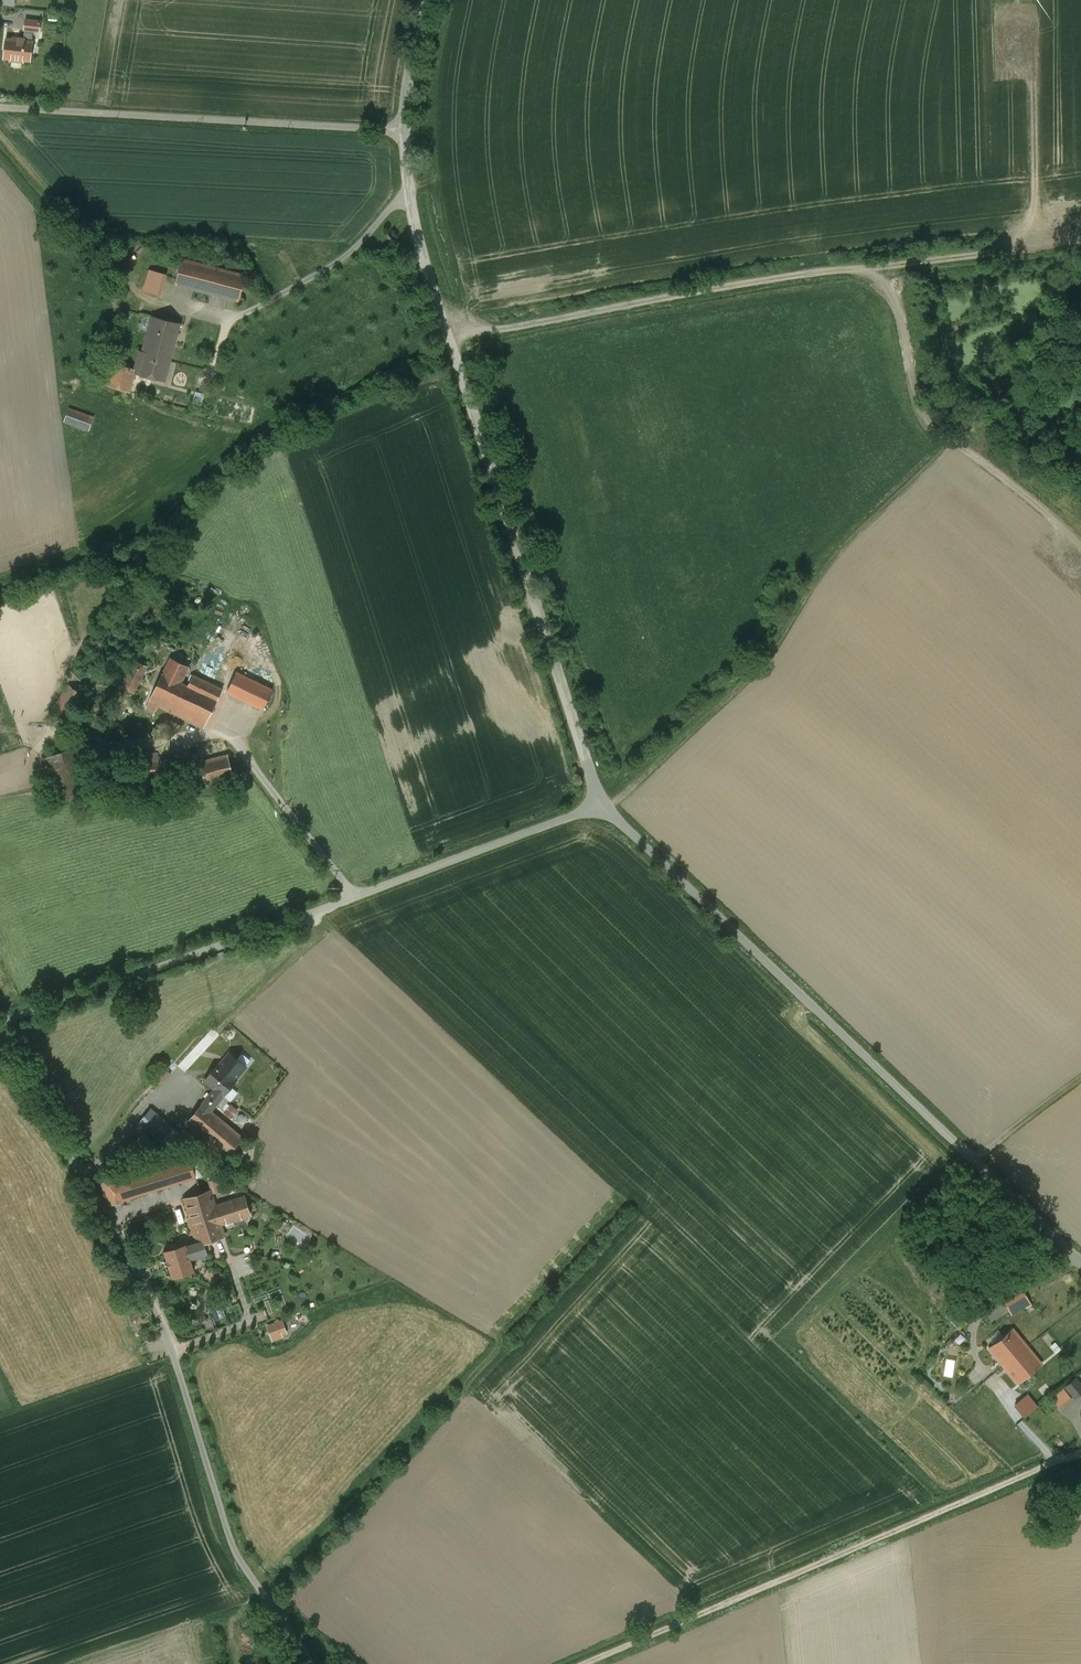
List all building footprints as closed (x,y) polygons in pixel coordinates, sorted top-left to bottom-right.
[(25,20),(24,30),(25,30),(33,31),(40,31),(41,21),(25,20)] [(25,30),(24,39),(25,39),(25,40),(32,41),(33,31),(25,30)] [(18,40),(6,39),(4,58),(11,59),(11,61),(23,62),(23,60),(31,61),(33,41),(32,41),(25,40),(25,39),(24,39),(18,38),(18,40)] [(245,276),(182,259),(175,283),(239,301),(245,276)] [(167,274),(149,270),(144,290),(161,294),(167,274)] [(142,313),(134,344),(172,354),(180,324),(142,313)] [(135,373),(164,381),(172,354),(134,344),(132,349),(139,350),(135,369),(136,369),(135,373)] [(135,373),(136,369),(135,369),(114,363),(107,385),(130,392),(135,373)] [(94,418),(69,408),(64,420),(89,430),(94,418)] [(188,667),(172,659),(164,674),(163,674),(149,701),(175,713),(188,686),(181,682),(188,667)] [(131,697),(146,671),(135,664),(119,691),(131,697)] [(272,690),(236,672),(227,692),(263,709),(272,690)] [(188,686),(175,713),(204,727),(222,690),(194,675),(188,686)] [(65,725),(84,696),(67,684),(48,713),(65,725)] [(95,729),(86,723),(79,735),(88,740),(95,729)] [(225,741),(197,748),(207,787),(235,780),(225,741)] [(82,798),(68,751),(43,759),(58,806),(82,798)] [(165,768),(165,755),(137,756),(138,791),(166,790),(166,777),(171,777),(171,768),(165,768)] [(215,1089),(203,1104),(211,1111),(237,1081),(218,1064),(205,1080),(215,1089)] [(244,1138),(211,1111),(203,1104),(186,1123),(227,1157),(244,1138)] [(139,1122),(162,1141),(173,1127),(151,1108),(139,1122)] [(179,1132),(173,1127),(162,1141),(165,1143),(170,1141),(179,1132)] [(148,1134),(122,1146),(128,1156),(153,1144),(148,1134)] [(190,1158),(187,1149),(126,1168),(129,1174),(102,1181),(109,1204),(206,1173),(203,1163),(195,1155),(190,1158)] [(212,1191),(186,1199),(199,1242),(187,1246),(186,1244),(165,1251),(173,1277),(194,1271),(190,1257),(207,1252),(205,1242),(225,1236),(221,1224),(251,1215),(245,1196),(215,1205),(212,1191)] [(1030,1239),(1018,1244),(1022,1253),(1034,1248),(1030,1239)] [(282,1321),(268,1325),(273,1338),(287,1332),(282,1321)] [(1042,1363),(1013,1328),(989,1348),(1018,1383),(1042,1363)] [(1065,1385),(1075,1397),(1080,1392),(1080,1384),(1075,1377),(1065,1385)] [(1059,1409),(1072,1399),(1062,1386),(1049,1395),(1059,1409)] [(1027,1395),(1015,1404),(1025,1416),(1037,1407),(1027,1395)] [(1016,1419),(1020,1415),(1011,1404),(1006,1408),(1016,1419)]
